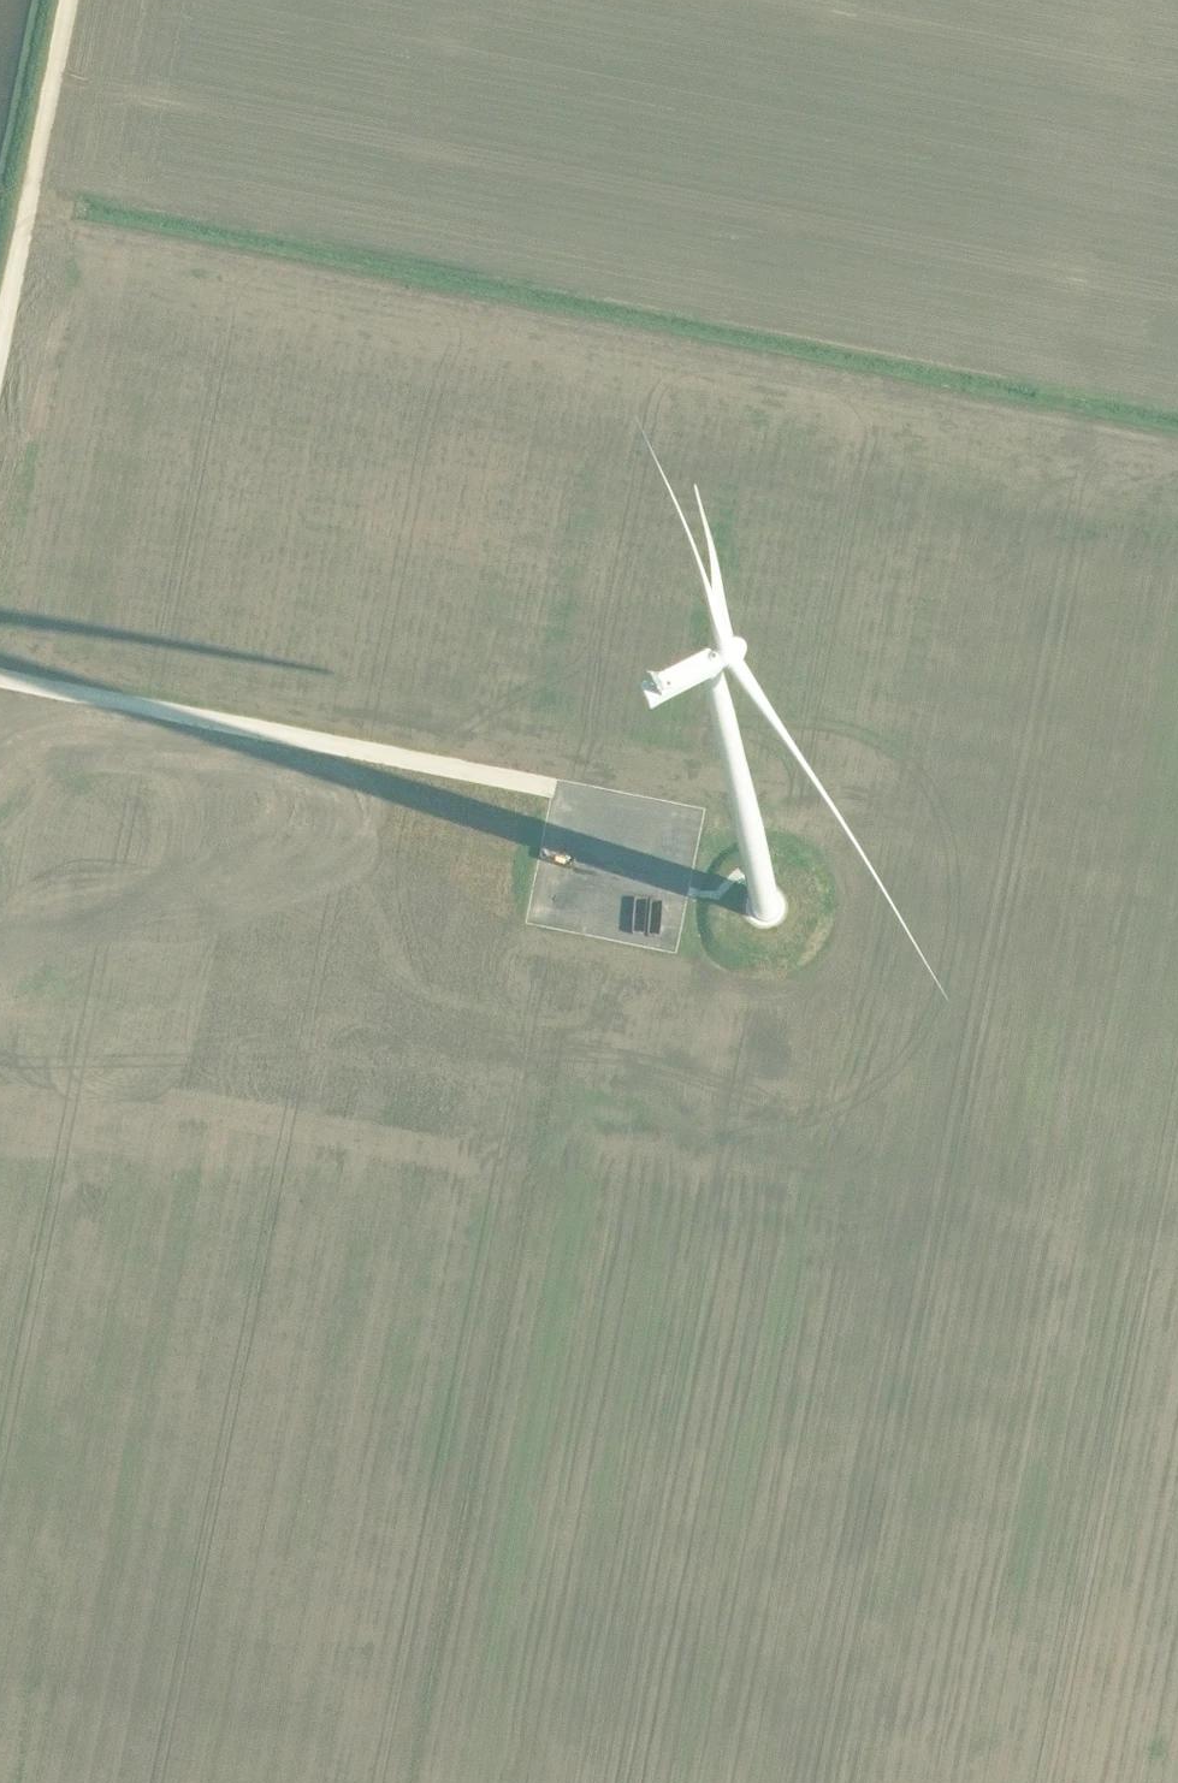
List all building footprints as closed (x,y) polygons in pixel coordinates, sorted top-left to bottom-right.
[(741,902),(741,905),(741,908),(741,911),(742,914),(744,917),(745,919),(747,922),(749,924),(752,925),(754,927),(757,928),(760,929),(763,929),(766,929),(769,929),(772,928),(775,927),(778,925),(780,924),(782,921),(784,919),(786,917),(787,914),(788,911),(789,908),(789,905),(789,902),(788,899),(787,896),(786,893),(784,891),(782,889),(780,886),(778,885),(775,883),(772,882),(769,881),(766,881),(763,881),(760,881),(757,882),(754,883),(752,885),(749,886),(747,889),(745,891),(744,893),(742,896),(741,899),(741,902)]
